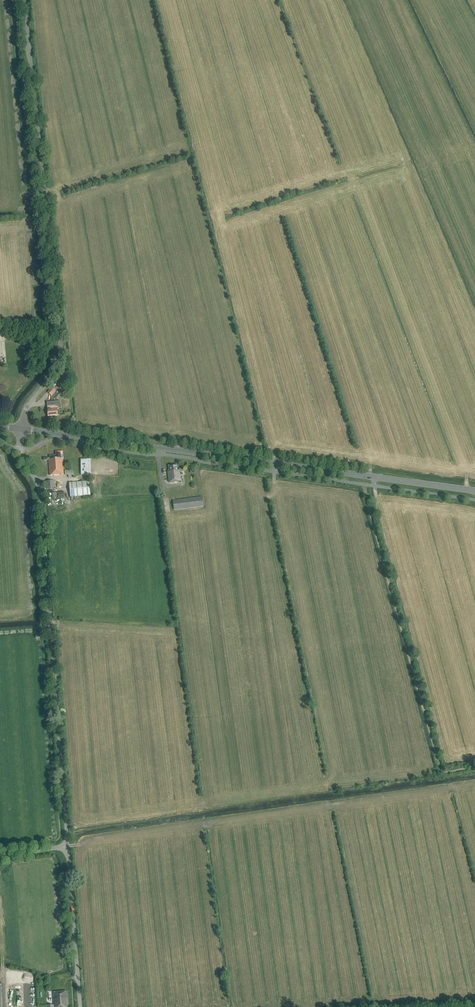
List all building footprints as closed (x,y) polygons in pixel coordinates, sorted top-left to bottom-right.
[(57,401),(47,402),(47,409),(48,417),(57,416),(58,416),(58,415),(60,415),(60,412),(58,412),(57,404),(57,401)] [(63,475),(62,459),(61,459),(60,454),(55,454),(56,456),(50,457),(50,460),(48,461),(50,476),(63,475)] [(93,474),(92,459),(82,459),(82,475),(93,474)] [(181,481),(179,470),(177,470),(177,465),(168,466),(169,472),(168,472),(169,482),(181,481)] [(70,484),(70,488),(70,497),(90,496),(89,482),(70,484)] [(58,499),(66,498),(65,492),(53,492),(54,504),(58,503),(58,499)] [(203,507),(202,497),(173,500),(174,510),(203,507)] [(68,992),(53,993),(54,1005),(47,1005),(48,1006),(69,1006),(68,992)]
